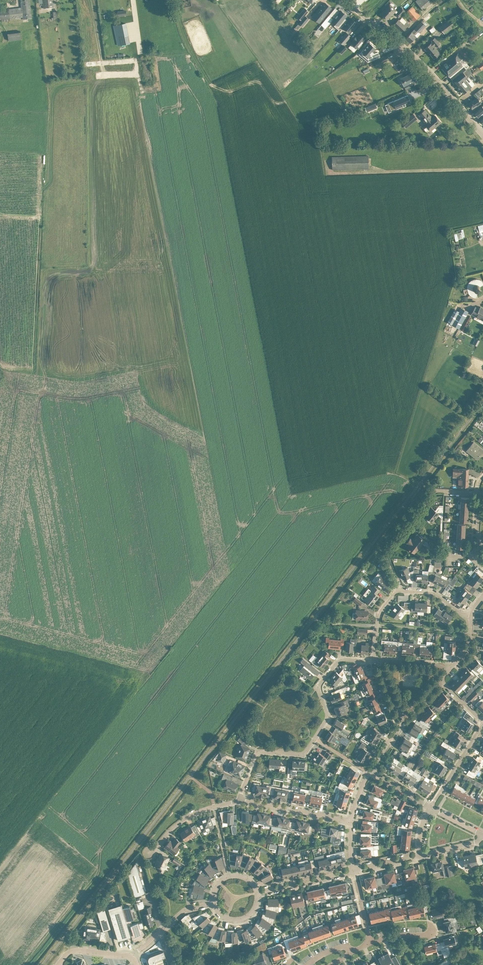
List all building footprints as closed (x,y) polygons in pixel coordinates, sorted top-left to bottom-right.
[(18,7),(8,9),(10,9),(11,18),(23,17),(23,18),(32,17),(30,0),(21,0),(22,7),(18,7)] [(151,2),(146,3),(145,0),(129,0),(135,34),(151,31),(149,15),(153,14),(151,2)] [(434,0),(416,0),(415,1),(423,10),(434,0)] [(325,3),(315,15),(321,21),(331,8),(325,3)] [(399,17),(405,10),(402,7),(398,12),(389,4),(385,8),(386,9),(381,14),(387,20),(392,14),(392,15),(395,12),(396,13),(396,14),(399,17)] [(406,12),(408,14),(414,21),(420,15),(421,14),(419,12),(418,13),(412,6),(406,12)] [(305,8),(300,15),(303,17),(309,11),(305,8)] [(10,19),(11,18),(10,9),(8,9),(0,10),(0,20),(2,19),(2,21),(10,20),(10,19)] [(341,10),(333,19),(336,22),(336,23),(335,25),(339,29),(343,26),(348,19),(345,17),(347,15),(345,13),(341,10)] [(305,15),(299,23),(301,25),(303,27),(309,19),(305,15)] [(349,20),(348,19),(343,26),(350,32),(357,23),(351,18),(349,20)] [(395,27),(401,32),(404,29),(409,24),(402,18),(400,20),(399,19),(393,25),(395,27)] [(451,20),(448,22),(447,21),(439,27),(444,34),(452,28),(451,26),(454,24),(451,20)] [(410,43),(413,39),(416,36),(417,37),(420,34),(419,32),(425,25),(422,21),(412,32),(412,31),(405,38),(410,43)] [(113,25),(118,46),(131,43),(127,23),(113,25)] [(20,31),(8,32),(9,41),(21,39),(20,31)] [(351,36),(346,32),(339,41),(344,45),(351,36)] [(353,40),(351,43),(352,43),(357,48),(358,49),(361,45),(362,44),(361,44),(365,39),(359,34),(356,36),(353,39),(353,40)] [(431,40),(432,42),(424,48),(428,53),(429,52),(434,58),(440,53),(436,47),(440,43),(435,37),(431,40)] [(363,49),(359,54),(368,62),(380,57),(378,52),(374,53),(373,52),(376,48),(370,43),(364,49),(363,49)] [(343,45),(338,50),(341,54),(347,48),(343,45)] [(441,67),(453,81),(466,69),(468,67),(469,66),(462,58),(458,53),(441,67)] [(387,55),(375,59),(378,65),(389,60),(387,55)] [(397,62),(397,61),(400,64),(397,67),(402,72),(404,69),(406,71),(411,66),(404,59),(402,60),(400,58),(397,61),(397,62)] [(473,73),(468,67),(466,69),(453,81),(464,94),(475,84),(469,76),(473,73)] [(412,72),(400,78),(404,86),(418,78),(412,72)] [(407,95),(388,103),(388,104),(391,111),(406,105),(406,104),(411,102),(407,95)] [(477,98),(469,103),(472,108),(479,104),(480,103),(478,100),(481,99),(479,97),(477,98)] [(389,115),(386,107),(383,108),(382,105),(375,109),(376,111),(373,112),(377,120),(389,115)] [(482,106),(474,112),(478,117),(482,114),(482,116),(482,107),(482,106)] [(425,124),(431,131),(441,122),(435,115),(432,118),(425,110),(419,114),(426,123),(425,124)] [(369,155),(332,156),(332,157),(332,159),(332,160),(332,170),(369,169),(369,158),(369,155)] [(458,239),(470,236),(468,230),(454,233),(456,241),(459,240),(458,239)] [(472,296),(477,297),(477,292),(478,292),(479,291),(482,294),(482,290),(480,288),(480,287),(480,286),(482,284),(482,282),(482,281),(481,280),(479,279),(476,279),(471,280),(470,281),(469,282),(467,285),(467,286),(467,288),(468,293),(470,295),(472,296)] [(482,323),(482,308),(480,306),(479,309),(475,306),(471,314),(475,316),(474,318),(482,323)] [(452,317),(449,323),(459,329),(468,311),(461,307),(458,312),(455,319),(452,317)] [(473,442),(466,450),(478,460),(482,454),(482,455),(482,450),(473,442)] [(468,486),(469,469),(458,468),(458,469),(453,469),(453,476),(458,476),(458,485),(461,485),(461,486),(462,486),(468,486)] [(440,531),(442,531),(443,517),(443,512),(443,505),(439,505),(435,510),(432,508),(429,511),(430,512),(426,517),(430,520),(433,522),(438,515),(441,517),(440,531)] [(410,539),(407,543),(409,544),(407,547),(409,549),(410,550),(410,549),(411,550),(415,553),(423,543),(425,545),(427,542),(425,541),(425,540),(422,538),(418,535),(414,541),(410,539)] [(429,544),(428,544),(431,546),(429,548),(432,550),(434,548),(437,544),(432,540),(429,544)] [(414,569),(413,569),(413,575),(410,576),(408,573),(410,572),(408,567),(399,570),(403,579),(406,578),(408,582),(413,583),(413,578),(413,575),(414,569)] [(433,570),(432,572),(431,579),(433,580),(432,581),(438,584),(442,575),(437,572),(436,573),(433,572),(435,568),(433,567),(432,570),(433,570)] [(470,575),(473,577),(479,582),(482,579),(482,580),(482,577),(482,576),(482,570),(479,567),(478,568),(476,567),(473,570),(470,575)] [(419,573),(419,569),(414,569),(413,575),(413,578),(416,578),(416,581),(422,582),(422,573),(419,573)] [(428,578),(431,579),(432,572),(433,570),(432,570),(431,570),(431,571),(429,571),(428,571),(428,570),(422,570),(422,573),(422,582),(428,582),(428,578)] [(381,575),(378,573),(375,576),(378,579),(375,582),(384,590),(389,583),(387,581),(388,581),(381,575)] [(442,575),(438,584),(444,586),(445,583),(448,585),(449,583),(451,580),(450,580),(451,578),(449,577),(448,579),(447,578),(447,577),(442,575)] [(469,576),(469,578),(472,579),(470,582),(468,581),(466,584),(471,588),(474,585),(477,588),(479,586),(478,585),(479,582),(473,577),(470,575),(469,576)] [(458,590),(457,590),(458,591),(460,592),(467,598),(469,595),(471,596),(472,594),(469,591),(471,588),(466,584),(464,587),(462,590),(460,588),(458,590)] [(376,594),(380,590),(374,585),(370,590),(372,591),(365,600),(372,605),(379,596),(376,594)] [(457,598),(455,601),(460,605),(462,602),(465,604),(466,601),(465,600),(467,598),(460,592),(458,591),(456,595),(455,596),(456,597),(457,598)] [(352,594),(350,597),(354,600),(360,605),(362,602),(352,594)] [(417,610),(417,614),(420,614),(421,603),(418,602),(418,601),(415,601),(415,605),(411,605),(411,611),(414,612),(414,610),(417,610)] [(426,611),(426,612),(430,612),(431,606),(427,606),(427,601),(424,601),(424,603),(421,603),(420,614),(423,614),(424,611),(426,611)] [(390,613),(397,619),(400,615),(405,609),(410,609),(410,602),(404,602),(404,606),(400,605),(398,604),(390,613)] [(438,609),(434,615),(441,620),(443,619),(448,622),(452,616),(449,614),(449,613),(446,610),(444,613),(442,611),(438,609)] [(362,610),(356,610),(356,613),(353,613),(352,619),(368,620),(368,611),(362,611),(362,610)] [(445,635),(444,642),(448,642),(447,646),(455,647),(456,641),(453,641),(453,636),(445,635)] [(417,643),(417,652),(420,652),(419,655),(426,655),(427,644),(426,644),(420,644),(421,641),(422,641),(422,637),(418,636),(417,640),(417,643)] [(329,639),(329,638),(326,637),(325,643),(328,643),(328,647),(340,648),(340,645),(343,645),(344,639),(341,639),(341,640),(329,639)] [(353,646),(356,646),(356,639),(350,638),(350,642),(346,642),(345,650),(353,651),(353,646)] [(384,649),(383,652),(389,652),(390,640),(382,640),(381,648),(384,649)] [(399,650),(399,642),(400,641),(390,640),(389,652),(395,653),(396,650),(399,650)] [(361,653),(368,654),(369,643),(366,642),(365,645),(361,644),(361,653)] [(408,646),(408,642),(402,642),(399,642),(399,650),(402,650),(401,653),(407,654),(408,646)] [(414,651),(417,652),(417,643),(408,642),(408,646),(407,654),(413,654),(414,651)] [(434,653),(435,648),(435,642),(432,642),(432,644),(427,644),(426,655),(431,656),(432,653),(434,653)] [(447,646),(441,646),(444,651),(443,658),(451,659),(451,656),(452,653),(455,653),(455,647),(447,646)] [(325,650),(320,656),(321,657),(319,659),(316,656),(312,662),(317,667),(319,664),(323,667),(329,659),(327,657),(329,654),(325,650)] [(303,666),(300,670),(311,679),(315,673),(317,674),(320,672),(307,661),(303,658),(301,661),(305,664),(304,666),(303,666)] [(474,667),(471,670),(476,675),(479,677),(480,673),(479,672),(482,668),(482,665),(477,660),(471,665),(474,667)] [(352,674),(352,675),(356,673),(363,670),(361,665),(357,666),(356,663),(350,666),(351,667),(349,668),(352,674)] [(347,679),(346,677),(343,669),(339,674),(336,672),(330,680),(333,683),(331,685),(335,688),(337,686),(336,685),(341,678),(345,681),(347,679)] [(465,672),(463,673),(469,678),(471,680),(475,676),(476,675),(471,670),(470,671),(468,669),(465,672)] [(356,673),(352,675),(353,677),(357,676),(358,679),(359,682),(362,680),(363,680),(364,679),(368,678),(367,675),(365,675),(363,670),(356,673)] [(459,677),(465,683),(469,678),(463,673),(459,677)] [(363,686),(360,688),(361,690),(371,686),(369,681),(371,680),(370,677),(368,678),(364,679),(365,682),(362,683),(363,686)] [(461,687),(465,683),(459,677),(455,682),(461,687)] [(456,691),(460,688),(461,687),(455,682),(451,686),(456,691)] [(333,695),(330,696),(332,702),(337,700),(342,698),(341,695),(343,694),(342,692),(344,691),(343,690),(345,689),(347,688),(346,686),(344,687),(342,688),(340,689),(335,691),(336,693),(333,695)] [(363,696),(366,695),(367,697),(376,694),(375,690),(373,691),(371,686),(361,690),(363,696)] [(479,694),(476,691),(469,698),(472,701),(479,694)] [(441,696),(439,698),(446,705),(447,706),(449,703),(448,702),(447,702),(450,699),(450,700),(451,701),(453,698),(452,697),(447,692),(445,695),(443,693),(440,696),(441,696)] [(366,704),(367,707),(370,706),(378,702),(376,697),(378,697),(376,694),(367,697),(369,703),(366,704)] [(337,706),(334,708),(337,714),(342,712),(346,711),(344,707),(349,705),(347,701),(351,699),(350,698),(344,700),(340,702),(341,705),(337,706)] [(436,704),(434,706),(438,711),(440,712),(442,709),(446,705),(439,698),(438,700),(437,699),(434,702),(436,704)] [(382,707),(380,707),(378,702),(370,706),(367,707),(368,709),(371,708),(373,711),(376,710),(377,712),(378,712),(383,710),(382,707)] [(432,719),(437,714),(436,713),(438,711),(434,706),(431,709),(429,707),(426,710),(427,710),(425,712),(432,719)] [(471,722),(474,718),(467,711),(464,715),(463,716),(466,719),(464,723),(461,729),(465,732),(467,730),(469,732),(474,724),(471,722)] [(429,727),(431,725),(426,722),(429,719),(431,721),(432,719),(425,712),(424,714),(423,713),(420,716),(422,718),(419,721),(420,722),(428,727),(429,727)] [(380,725),(382,723),(385,725),(388,726),(389,724),(388,721),(387,721),(384,713),(380,715),(379,713),(376,715),(380,725)] [(333,725),(341,730),(339,733),(345,737),(349,732),(342,727),(344,724),(337,719),(333,725)] [(426,728),(427,728),(428,727),(420,722),(418,725),(415,722),(413,726),(411,724),(410,726),(421,734),(422,734),(426,728)] [(421,740),(418,738),(421,734),(410,726),(409,728),(411,729),(408,732),(412,735),(411,737),(419,743),(419,742),(421,740)] [(382,733),(373,727),(368,734),(367,734),(366,734),(365,734),(363,735),(362,736),(361,737),(360,739),(367,744),(369,740),(374,743),(379,736),(380,737),(382,733)] [(345,737),(339,733),(337,736),(329,731),(325,737),(334,742),(336,739),(339,741),(341,739),(348,743),(350,740),(345,737)] [(459,737),(461,735),(456,731),(453,736),(455,737),(451,743),(459,748),(464,740),(459,737)] [(245,746),(245,745),(248,741),(241,736),(238,740),(242,743),(241,745),(236,756),(246,760),(248,755),(247,754),(248,753),(249,752),(250,748),(245,746)] [(401,740),(400,741),(412,749),(415,745),(417,746),(419,743),(411,737),(409,740),(405,738),(403,741),(401,740)] [(401,752),(403,754),(407,757),(410,752),(412,749),(400,741),(399,743),(401,744),(399,748),(403,750),(401,752)] [(445,758),(448,760),(449,759),(451,761),(456,753),(448,749),(450,745),(443,741),(441,744),(447,748),(442,755),(446,757),(445,758)] [(358,747),(362,750),(360,753),(357,757),(361,760),(364,762),(368,756),(371,753),(363,748),(366,744),(362,742),(358,747)] [(414,749),(409,757),(417,761),(422,753),(414,749)] [(325,761),(327,763),(332,755),(327,751),(324,755),(319,752),(317,757),(314,755),(311,760),(317,763),(318,762),(323,765),(325,761)] [(219,752),(213,758),(223,762),(226,754),(219,752)] [(440,758),(432,753),(430,756),(437,761),(440,758)] [(470,762),(480,768),(482,764),(482,757),(480,755),(479,757),(477,756),(476,758),(473,757),(470,762)] [(270,758),(269,767),(279,768),(279,772),(285,773),(285,771),(286,766),(280,765),(281,759),(270,758)] [(397,765),(396,765),(398,763),(390,758),(386,765),(389,767),(387,769),(392,772),(397,765)] [(351,768),(349,772),(357,777),(360,772),(357,770),(358,768),(343,759),(341,762),(349,767),(351,768)] [(243,771),(245,766),(231,760),(227,770),(229,771),(229,772),(235,774),(241,776),(241,774),(242,775),(243,774),(243,772),(243,771)] [(288,773),(287,777),(292,778),(292,774),(297,775),(297,770),(304,770),(304,769),(305,762),(305,761),(301,761),(301,760),(297,760),(293,760),(293,763),(288,763),(288,773)] [(437,764),(439,764),(435,770),(433,769),(431,771),(438,776),(440,774),(442,775),(447,767),(439,761),(437,764)] [(469,769),(466,774),(474,778),(480,768),(470,762),(467,767),(469,769)] [(406,766),(404,764),(401,768),(397,765),(392,772),(397,775),(399,773),(401,774),(406,766)] [(407,782),(414,771),(406,766),(401,774),(404,776),(402,779),(407,782)] [(346,771),(344,776),(347,777),(355,782),(356,782),(355,781),(357,777),(349,772),(346,771)] [(419,780),(422,776),(414,771),(407,782),(412,785),(414,782),(417,784),(418,782),(419,780)] [(233,777),(224,774),(222,779),(226,781),(223,787),(230,790),(230,791),(233,792),(234,791),(234,792),(238,783),(231,781),(233,777)] [(425,778),(422,776),(419,780),(418,782),(421,784),(418,788),(423,791),(428,782),(424,780),(425,778)] [(342,781),(340,784),(348,788),(349,785),(352,786),(354,781),(355,782),(347,777),(344,782),(342,781)] [(433,781),(430,779),(428,782),(423,791),(427,794),(430,789),(433,791),(437,785),(433,783),(433,781)] [(259,794),(259,795),(261,795),(263,786),(260,785),(260,783),(254,782),(252,790),(255,791),(255,793),(259,794)] [(268,796),(268,793),(271,794),(273,786),(267,784),(266,786),(263,786),(261,795),(263,796),(264,795),(268,796)] [(336,793),(340,794),(349,797),(348,796),(350,791),(347,790),(348,788),(340,784),(339,784),(336,793)] [(374,785),(371,791),(380,795),(383,789),(374,785)] [(280,799),(282,789),(282,787),(273,786),(271,794),(274,795),(274,797),(278,798),(280,799)] [(454,786),(451,793),(456,796),(459,789),(454,786)] [(290,798),(290,797),(292,789),(282,787),(282,789),(280,799),(282,799),(282,798),(286,799),(287,797),(290,798)] [(300,791),(298,803),(298,802),(303,803),(304,800),(307,800),(309,792),(309,789),(301,788),(300,791)] [(292,789),(290,797),(293,798),(292,801),(298,802),(298,803),(300,791),(292,789)] [(459,789),(456,796),(461,798),(465,792),(459,789)] [(315,805),(314,806),(315,806),(317,794),(309,792),(307,800),(310,801),(309,804),(315,805)] [(317,794),(315,806),(315,805),(320,806),(321,803),(324,804),(325,795),(326,793),(322,792),(322,795),(317,794)] [(461,798),(467,801),(470,795),(465,792),(461,798)] [(336,793),(335,798),(338,799),(347,802),(348,797),(349,797),(340,794),(336,793)] [(475,798),(470,795),(467,801),(472,804),(475,798)] [(376,807),(378,801),(381,802),(387,804),(388,801),(382,798),(375,796),(374,799),(369,797),(366,803),(376,807)] [(335,798),(333,803),(336,804),(338,805),(338,806),(338,807),(338,808),(339,809),(340,810),(341,810),(342,810),(343,810),(344,809),(345,808),(347,802),(338,799),(335,798)] [(392,799),(390,802),(398,806),(401,800),(397,798),(395,801),(392,799)] [(409,806),(408,811),(407,812),(416,815),(418,809),(409,806)] [(363,816),(373,819),(372,821),(375,821),(376,821),(378,813),(380,814),(380,810),(371,808),(370,811),(364,810),(363,816)] [(228,810),(219,811),(220,812),(222,822),(227,822),(227,823),(232,823),(232,824),(232,825),(231,826),(232,834),(236,834),(236,831),(236,825),(236,819),(236,814),(232,814),(233,811),(228,811),(228,810)] [(251,821),(252,814),(249,813),(249,811),(242,811),(242,812),(240,811),(239,819),(242,819),(242,822),(249,822),(249,821),(251,821)] [(258,824),(259,822),(262,822),(264,813),(262,813),(261,813),(257,812),(257,815),(253,814),(252,822),(258,824)] [(416,815),(407,812),(406,818),(414,821),(416,815)] [(265,823),(265,825),(272,826),(273,818),(270,817),(270,815),(266,814),(266,813),(264,813),(262,822),(265,823)] [(279,830),(281,830),(282,826),(284,817),(281,816),(281,817),(277,816),(277,818),(273,818),(272,826),(278,827),(277,828),(279,830)] [(203,818),(198,820),(200,825),(197,826),(200,831),(204,829),(204,831),(214,827),(210,817),(205,818),(205,819),(203,820),(203,818)] [(284,817),(282,826),(285,827),(285,829),(287,829),(286,833),(290,834),(291,830),(293,821),(289,821),(290,819),(286,818),(286,817),(284,817)] [(409,826),(412,827),(414,821),(406,818),(403,817),(403,820),(405,821),(404,824),(402,823),(401,826),(409,828),(409,826)] [(300,834),(301,834),(301,830),(303,820),(301,820),(301,821),(297,820),(296,822),(293,821),(291,830),(297,831),(300,834)] [(305,822),(306,821),(303,820),(301,830),(305,831),(304,833),(311,834),(313,825),(309,825),(309,822),(305,822)] [(362,823),(361,830),(371,831),(374,831),(375,821),(372,821),(368,820),(367,824),(362,823)] [(193,838),(200,833),(195,825),(192,828),(190,826),(186,828),(187,829),(181,833),(186,840),(192,836),(193,838)] [(411,830),(408,829),(409,828),(401,826),(398,825),(397,828),(403,829),(402,835),(411,836),(411,830)] [(321,833),(321,835),(327,837),(330,834),(334,835),(333,842),(340,841),(341,840),(344,840),(345,830),(344,830),(344,831),(342,831),(342,830),(341,830),(341,831),(338,830),(338,828),(337,829),(336,828),(336,827),(330,826),(330,829),(322,828),(321,833)] [(360,843),(374,843),(375,835),(375,833),(366,833),(366,837),(360,837),(360,843)] [(170,840),(165,847),(174,854),(179,848),(178,846),(181,842),(176,838),(174,841),(173,843),(170,840)] [(273,849),(272,851),(276,852),(277,844),(270,843),(269,848),(273,849)] [(277,854),(286,852),(287,847),(279,845),(277,854)] [(366,849),(361,850),(361,856),(374,855),(374,849),(379,849),(378,845),(366,846),(366,849)] [(342,856),(341,851),(335,853),(336,856),(338,864),(341,863),(341,864),(344,864),(342,856)] [(240,866),(242,855),(237,854),(229,853),(229,855),(230,866),(237,867),(235,866),(235,865),(240,865),(240,866)] [(249,869),(255,859),(250,856),(243,853),(242,855),(240,866),(246,869),(244,868),(245,866),(250,868),(249,869)] [(336,856),(335,853),(329,854),(332,866),(332,865),(335,865),(336,866),(338,865),(338,864),(336,856)] [(469,855),(471,865),(477,864),(482,863),(482,861),(482,855),(475,856),(475,855),(475,853),(473,854),(473,853),(471,853),(471,854),(469,855)] [(161,854),(156,865),(161,867),(159,871),(162,872),(169,857),(161,854)] [(318,858),(315,859),(315,861),(316,866),(317,866),(319,865),(320,868),(324,867),(324,868),(326,868),(326,867),(324,858),(323,854),(317,856),(318,858)] [(324,859),(324,858),(326,867),(330,866),(330,867),(332,866),(332,865),(332,866),(329,854),(327,855),(327,858),(324,859)] [(463,859),(457,860),(458,865),(458,867),(460,868),(461,868),(465,867),(465,866),(471,865),(469,855),(467,855),(467,854),(464,855),(465,856),(463,856),(463,858),(463,859)] [(207,862),(209,863),(216,872),(222,870),(220,871),(219,869),(224,867),(226,866),(223,856),(207,862)] [(257,875),(265,867),(261,863),(256,857),(255,859),(249,869),(254,874),(254,873),(253,872),(254,871),(258,874),(257,875)] [(305,863),(307,871),(310,871),(313,871),(312,867),(315,867),(313,859),(310,860),(310,862),(308,862),(305,863)] [(298,861),(299,864),(301,873),(304,872),(305,873),(307,872),(307,871),(305,863),(304,860),(298,861)] [(443,869),(444,876),(451,875),(449,865),(443,867),(442,861),(437,862),(437,861),(433,862),(434,863),(431,863),(432,871),(433,871),(434,872),(437,871),(437,870),(443,869)] [(146,893),(145,890),(146,889),(143,878),(141,878),(136,862),(128,872),(135,896),(146,893)] [(216,872),(209,863),(204,867),(198,872),(200,873),(209,879),(214,875),(212,876),(211,875),(215,872),(216,872)] [(301,873),(299,864),(296,865),(293,866),(295,874),(299,873),(299,874),(301,873)] [(271,872),(267,865),(265,867),(257,875),(260,881),(261,880),(260,879),(261,878),(264,882),(273,877),(271,872)] [(287,867),(289,875),(293,875),(295,875),(295,874),(293,866),(290,866),(287,867)] [(287,877),(290,876),(289,875),(287,867),(284,868),(285,868),(282,868),(281,867),(278,867),(280,875),(283,874),(283,877),(287,876),(287,877)] [(414,869),(413,867),(408,868),(411,878),(416,877),(415,873),(417,873),(416,869),(414,869)] [(404,872),(399,873),(401,880),(402,882),(407,881),(406,879),(411,878),(408,868),(404,869),(404,872)] [(394,871),(389,872),(391,882),(401,880),(399,873),(395,874),(394,871)] [(383,877),(380,877),(382,884),(381,884),(382,887),(382,888),(387,887),(386,883),(391,882),(389,872),(384,873),(384,875),(385,876),(383,877)] [(192,884),(194,885),(205,888),(209,883),(208,883),(207,884),(206,883),(208,879),(209,880),(209,879),(200,873),(197,877),(192,884)] [(377,889),(382,888),(382,887),(381,884),(382,884),(380,877),(375,878),(375,876),(370,877),(372,887),(376,886),(377,889)] [(367,888),(372,887),(370,877),(365,878),(365,881),(363,881),(364,885),(366,885),(367,888)] [(347,882),(346,882),(340,883),(342,895),(348,893),(347,889),(348,889),(349,889),(349,888),(350,887),(350,886),(350,885),(350,884),(349,883),(348,882),(347,882)] [(205,888),(194,885),(192,890),(190,897),(192,897),(192,898),(203,898),(205,891),(204,893),(203,893),(204,888),(205,888)] [(327,890),(329,898),(337,896),(336,894),(337,894),(335,885),(329,886),(330,889),(327,890)] [(318,889),(320,900),(329,898),(327,890),(324,890),(323,887),(318,889)] [(305,895),(307,903),(315,901),(313,890),(307,891),(308,894),(305,895)] [(290,895),(293,906),(304,903),(302,892),(290,895)] [(266,902),(266,908),(277,912),(277,911),(279,912),(279,903),(279,898),(268,899),(268,904),(266,904),(266,902)] [(417,904),(420,915),(425,914),(425,913),(429,912),(426,901),(417,904)] [(412,903),(407,904),(407,906),(410,917),(415,916),(413,907),(412,905),(412,903)] [(121,904),(108,908),(118,940),(119,940),(118,939),(130,935),(131,936),(121,904)] [(123,908),(131,935),(134,934),(134,936),(141,934),(138,922),(132,924),(130,919),(134,918),(134,917),(136,917),(134,910),(133,908),(131,908),(130,905),(123,908)] [(401,905),(400,905),(403,918),(410,917),(407,906),(401,907),(401,905)] [(152,920),(154,919),(150,906),(144,908),(146,913),(143,914),(147,925),(153,924),(152,920)] [(390,907),(384,909),(387,920),(393,918),(393,919),(390,907)] [(431,910),(433,916),(436,915),(437,918),(444,916),(441,907),(431,910)] [(100,921),(103,930),(110,928),(104,908),(97,911),(99,916),(96,917),(97,922),(100,921)] [(275,917),(277,912),(266,908),(266,909),(265,913),(263,913),(264,911),(263,911),(262,917),(271,923),(273,924),(275,917)] [(209,915),(210,916),(206,911),(195,916),(196,916),(193,917),(198,924),(199,923),(203,927),(211,919),(211,920),(207,916),(209,915)] [(185,915),(181,919),(184,924),(191,918),(188,914),(185,915)] [(353,926),(358,924),(361,922),(359,914),(350,917),(353,926)] [(445,921),(444,922),(446,931),(452,930),(452,932),(453,932),(452,927),(453,926),(453,925),(452,925),(451,922),(456,921),(458,921),(458,919),(463,917),(462,914),(457,915),(444,918),(445,921)] [(302,915),(294,921),(296,923),(303,917),(302,915)] [(268,928),(271,923),(262,917),(261,917),(262,917),(259,921),(258,920),(259,919),(255,924),(262,933),(263,934),(268,928)] [(350,917),(345,919),(349,928),(353,926),(350,917)] [(340,918),(335,919),(339,931),(344,929),(340,918)] [(340,918),(344,929),(349,928),(345,919),(341,920),(340,918)] [(208,933),(212,936),(219,926),(218,926),(214,924),(215,922),(217,923),(211,919),(203,927),(201,928),(208,933)] [(339,931),(335,919),(335,920),(336,922),(331,924),(334,933),(339,931)] [(246,929),(250,939),(251,941),(262,933),(255,924),(255,925),(251,928),(250,926),(252,925),(246,929)] [(317,925),(317,926),(321,937),(326,936),(323,926),(322,924),(317,925)] [(323,926),(326,936),(331,934),(328,925),(323,926)] [(98,937),(99,936),(100,936),(100,941),(106,942),(106,939),(104,931),(100,931),(100,928),(85,926),(83,938),(89,939),(90,936),(98,937)] [(211,937),(225,941),(227,930),(222,929),(223,927),(225,928),(225,927),(219,926),(212,936),(211,937)] [(275,936),(282,931),(275,926),(274,927),(274,934),(275,936)] [(312,927),(316,939),(321,937),(317,926),(312,927)] [(313,930),(308,931),(312,942),(312,940),(316,939),(312,927),(313,930)] [(237,931),(238,942),(238,944),(245,941),(250,939),(246,929),(247,929),(242,931),(241,929),(243,929),(243,928),(237,931)] [(225,941),(224,943),(238,942),(237,931),(232,931),(232,930),(234,930),(234,929),(227,930),(225,941)] [(308,931),(302,933),(306,945),(306,944),(312,942),(308,931)] [(297,935),(301,947),(306,945),(302,933),(303,936),(298,937),(297,935)] [(445,947),(442,948),(443,953),(444,955),(444,958),(450,954),(448,945),(456,943),(454,936),(454,935),(455,935),(455,934),(449,936),(450,936),(450,937),(443,939),(444,941),(445,947)] [(297,935),(293,937),(297,948),(301,947),(297,935)] [(292,937),(284,940),(285,944),(286,946),(287,950),(291,949),(291,950),(293,950),(295,949),(296,948),(297,948),(293,937),(292,937)] [(282,946),(277,948),(277,949),(280,957),(284,955),(286,955),(284,949),(283,947),(284,947),(286,946),(285,944),(284,940),(281,941),(281,942),(281,943),(282,946)] [(265,942),(256,947),(257,951),(262,949),(267,947),(265,942)] [(442,948),(441,945),(436,946),(435,943),(424,946),(426,953),(437,950),(438,954),(443,953),(442,948)] [(270,947),(267,948),(269,954),(272,953),(274,958),(278,957),(280,957),(277,949),(277,948),(277,947),(276,945),(270,947)] [(163,951),(151,956),(150,956),(149,957),(149,958),(148,959),(149,960),(150,964),(169,964),(163,951)] [(388,952),(383,955),(383,954),(381,955),(381,956),(378,957),(380,961),(378,962),(380,964),(386,964),(387,964),(386,963),(392,960),(395,964),(397,964),(400,964),(395,955),(391,957),(388,952)] [(251,955),(252,957),(253,960),(255,964),(257,964),(265,962),(265,961),(262,953),(257,955),(257,953),(251,955)]
